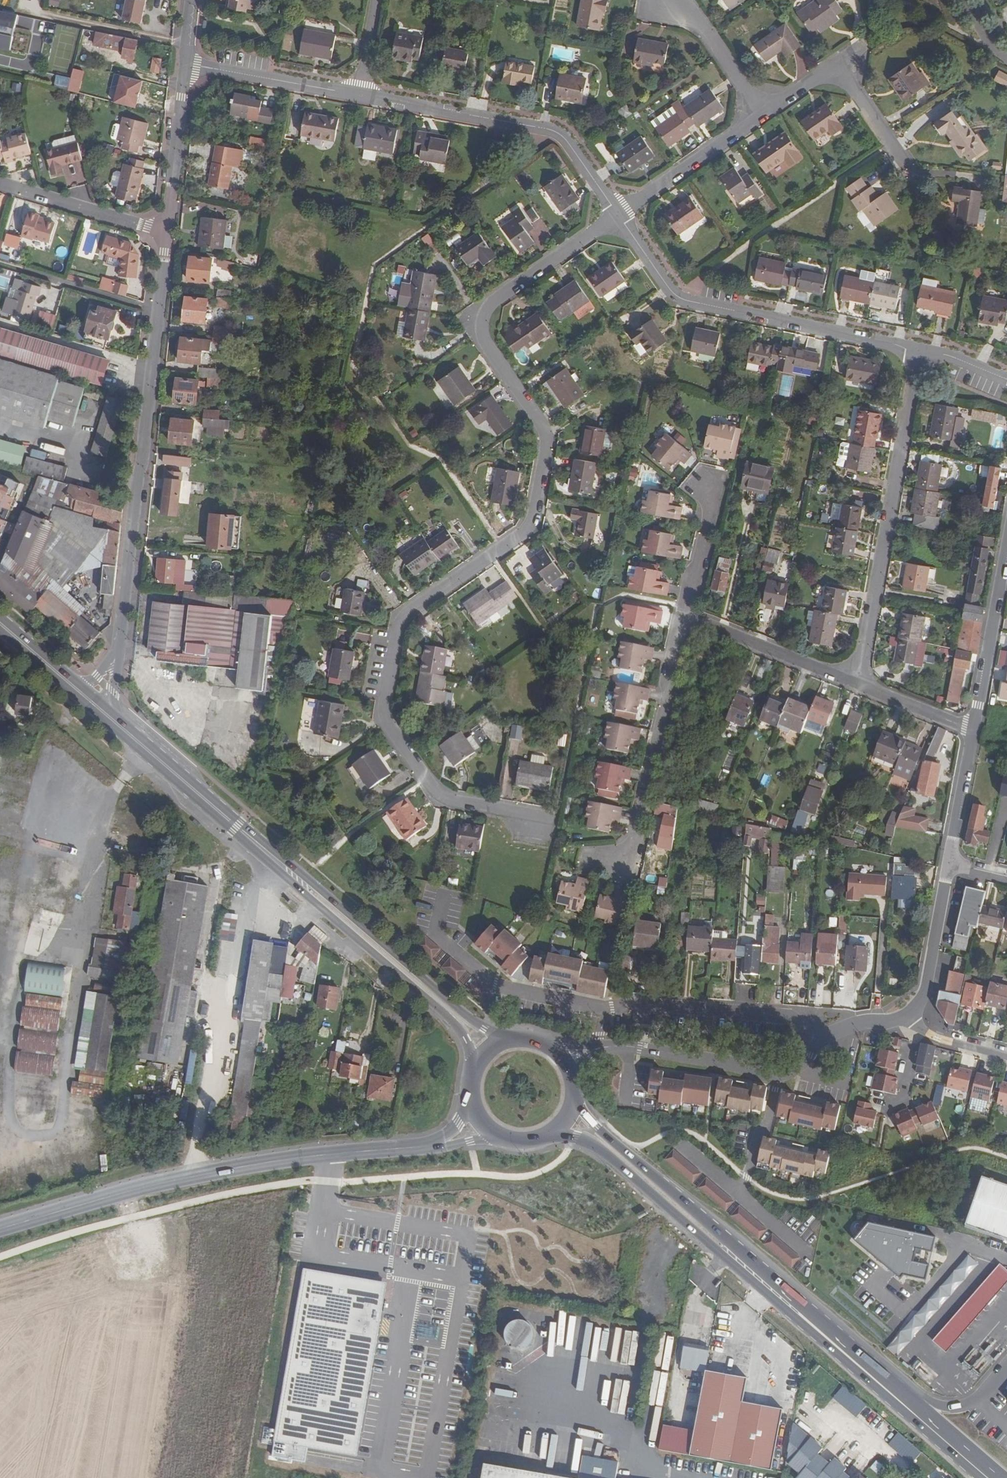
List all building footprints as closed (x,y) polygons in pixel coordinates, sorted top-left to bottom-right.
[(140,23),(146,0),(127,0),(122,19),(140,23)] [(223,9),(242,12),(242,6),(238,5),(239,0),(225,0),(223,9)] [(248,1),(242,0),(239,0),(238,5),(242,6),(242,12),(246,13),(248,1)] [(600,0),(581,0),(576,27),(597,31),(601,12),(604,12),(606,1),(600,0)] [(729,10),(744,0),(722,0),(729,10)] [(834,15),(841,10),(834,0),(814,0),(795,13),(809,32),(816,28),(834,15)] [(9,50),(17,16),(0,12),(0,48),(9,50)] [(834,15),(816,28),(819,32),(837,20),(834,15)] [(783,26),(755,46),(765,60),(780,49),(784,56),(798,46),(783,26)] [(334,35),(303,30),(298,53),(330,59),(334,35)] [(133,60),(137,40),(97,32),(94,44),(123,52),(121,58),(128,59),(127,63),(131,64),(131,60),(133,60)] [(406,57),(411,58),(418,59),(422,38),(396,33),(391,58),(405,60),(406,57)] [(645,60),(653,62),(663,64),(667,44),(637,39),(632,62),(644,65),(645,60)] [(467,52),(444,48),(441,67),(464,71),(467,52)] [(152,72),(162,73),(163,57),(153,57),(152,72)] [(530,83),(533,67),(505,61),(501,82),(518,85),(519,81),(530,83)] [(908,65),(923,86),(928,84),(920,72),(917,73),(910,63),(908,65)] [(923,86),(908,65),(890,77),(898,89),(895,92),(902,101),(923,86)] [(1000,72),(997,81),(1006,85),(1006,74),(1000,72)] [(59,74),(56,83),(69,87),(72,77),(59,74)] [(139,109),(148,82),(123,74),(114,101),(139,109)] [(568,97),(581,100),(585,79),(559,74),(555,97),(568,100),(568,97)] [(898,89),(890,77),(886,79),(895,92),(898,89)] [(695,126),(722,108),(709,89),(682,108),(695,126)] [(249,95),(234,92),(230,112),(245,115),(244,118),(270,124),(272,109),(260,107),(261,101),(249,99),(249,95)] [(692,124),(684,110),(678,102),(671,107),(675,113),(667,119),(663,113),(649,122),(665,145),(677,137),(678,139),(688,132),(686,128),(692,124)] [(620,109),(626,118),(634,113),(628,104),(620,109)] [(825,105),(800,123),(813,142),(829,131),(831,135),(841,128),(825,105)] [(675,113),(671,107),(663,113),(667,119),(675,113)] [(959,126),(953,118),(949,112),(933,123),(940,133),(943,131),(950,140),(953,144),(951,146),(958,156),(963,153),(974,145),(969,138),(972,136),(963,123),(959,126)] [(324,119),(304,115),(300,135),(333,141),(337,118),(325,116),(324,119)] [(959,126),(963,123),(958,115),(953,118),(959,126)] [(135,152),(140,133),(143,134),(146,123),(122,117),(120,125),(115,124),(113,125),(110,137),(111,139),(122,141),(121,149),(135,152)] [(383,130),(366,127),(362,148),(366,149),(377,151),(392,153),(396,130),(384,128),(383,130)] [(431,138),(432,134),(417,131),(413,153),(420,154),(419,159),(444,163),(448,141),(431,138)] [(4,156),(6,163),(13,161),(13,158),(31,153),(25,133),(7,138),(8,140),(1,142),(0,140),(0,157),(4,156)] [(783,133),(753,154),(765,172),(783,159),(787,166),(800,157),(783,133)] [(53,150),(76,144),(73,136),(69,137),(70,138),(54,142),(52,146),(53,150)] [(977,143),(972,136),(969,138),(974,145),(977,143)] [(640,137),(616,154),(628,172),(653,155),(640,137)] [(499,150),(501,141),(491,139),(489,149),(499,150)] [(977,143),(974,145),(963,153),(968,159),(982,149),(977,143)] [(50,173),(62,170),(60,165),(81,159),(77,144),(76,144),(53,150),(45,152),(50,173)] [(377,151),(366,149),(364,159),(376,160),(377,151)] [(138,183),(142,169),(144,161),(130,158),(128,166),(124,165),(118,189),(134,194),(136,187),(139,189),(140,184),(138,183)] [(231,166),(212,163),(208,185),(226,189),(231,166)] [(733,168),(719,177),(737,203),(751,193),(754,198),(761,193),(747,173),(740,178),(733,168)] [(560,175),(543,187),(560,212),(577,200),(560,175)] [(873,199),(866,189),(859,179),(845,188),(852,198),(850,200),(859,212),(861,210),(873,226),(896,210),(884,192),(877,197),(873,199)] [(873,199),(877,197),(869,187),(866,189),(873,199)] [(979,192),(953,188),(951,200),(959,202),(955,224),(974,226),(979,192)] [(682,206),(665,218),(676,234),(702,216),(689,198),(680,204),(682,206)] [(663,216),(665,218),(682,206),(680,204),(663,216)] [(524,230),(531,225),(519,208),(512,212),(515,217),(501,227),(519,252),(533,242),(527,233),(524,230)] [(39,220),(40,217),(41,216),(29,212),(21,235),(34,239),(34,238),(50,243),(55,225),(46,222),(39,220)] [(225,220),(201,217),(198,246),(222,248),(225,220)] [(524,230),(527,233),(533,228),(531,225),(524,230)] [(428,233),(423,239),(437,252),(442,247),(428,233)] [(466,263),(472,260),(476,257),(482,265),(495,257),(477,233),(454,249),(464,265),(466,263)] [(20,238),(7,234),(5,243),(13,245),(20,238)] [(118,270),(117,277),(135,280),(138,255),(137,254),(134,253),(130,248),(132,245),(131,244),(107,236),(102,254),(108,256),(104,265),(118,270)] [(190,253),(186,280),(208,283),(211,259),(197,257),(197,254),(190,253)] [(235,262),(217,257),(215,264),(220,265),(220,267),(232,271),(235,262)] [(788,285),(791,272),(785,270),(786,264),(758,258),(754,279),(788,286),(788,285)] [(603,271),(590,280),(601,296),(623,280),(611,262),(602,269),(603,271)] [(791,272),(788,285),(795,286),(795,288),(822,294),(825,275),(791,267),(791,272)] [(588,278),(590,280),(603,271),(602,269),(588,278)] [(408,308),(429,311),(435,275),(413,271),(407,307),(408,308)] [(12,288),(18,290),(15,299),(7,297),(2,311),(11,314),(12,314),(25,318),(28,319),(35,294),(37,295),(39,288),(37,288),(40,279),(23,274),(22,279),(15,277),(12,288)] [(869,303),(874,283),(843,276),(839,297),(869,303)] [(101,289),(113,293),(116,282),(104,278),(101,289)] [(37,288),(39,288),(40,286),(46,288),(48,282),(40,279),(37,288)] [(563,291),(576,283),(574,280),(561,289),(563,291)] [(126,297),(129,287),(116,283),(113,293),(126,297)] [(563,291),(561,289),(554,294),(555,296),(546,302),(558,318),(566,313),(567,314),(588,300),(576,283),(563,291)] [(874,283),(869,303),(895,309),(899,288),(874,283)] [(936,310),(936,313),(949,315),(953,293),(919,286),(915,306),(936,310)] [(18,290),(12,288),(9,287),(7,297),(15,299),(18,290)] [(217,296),(228,299),(229,291),(218,289),(217,296)] [(228,299),(217,296),(215,306),(227,308),(229,299),(228,299)] [(997,322),(1004,323),(1006,307),(1006,301),(982,296),(978,321),(992,325),(993,321),(997,322)] [(184,297),(182,320),(203,323),(206,299),(184,297)] [(116,311),(93,304),(92,309),(91,309),(84,334),(85,334),(84,339),(105,345),(106,340),(108,341),(116,311)] [(429,311),(408,308),(403,337),(423,340),(429,311)] [(55,317),(39,312),(34,327),(50,331),(55,317)] [(527,323),(516,331),(527,347),(549,332),(536,313),(525,320),(527,323)] [(24,323),(25,318),(12,314),(10,319),(24,323)] [(649,319),(628,334),(635,344),(638,342),(647,354),(665,341),(649,319)] [(514,328),(516,331),(527,323),(525,320),(514,328)] [(213,337),(229,339),(230,329),(214,327),(213,337)] [(26,362),(26,361),(100,383),(107,358),(58,345),(20,334),(0,328),(0,355),(26,362)] [(718,333),(695,329),(690,350),(713,355),(718,333)] [(180,337),(178,361),(199,363),(201,350),(208,351),(209,340),(180,337)] [(229,345),(229,339),(213,337),(212,343),(229,345)] [(777,364),(780,346),(773,345),(773,347),(750,342),(746,361),(769,366),(770,363),(777,364)] [(777,364),(776,369),(790,372),(791,365),(815,370),(817,354),(780,346),(777,364)] [(0,355),(0,413),(44,426),(46,418),(72,426),(84,388),(58,380),(60,373),(26,364),(26,362),(0,355)] [(860,361),(860,359),(850,357),(846,379),(874,384),(878,365),(860,361)] [(458,366),(437,380),(454,405),(475,390),(458,366)] [(207,378),(220,379),(220,370),(198,368),(197,377),(207,378)] [(583,395),(564,368),(546,381),(564,407),(583,395)] [(219,387),(220,379),(207,378),(206,386),(219,387)] [(195,403),(196,386),(197,381),(175,379),(172,401),(195,403)] [(510,424),(491,396),(469,411),(478,424),(486,419),(496,434),(510,424)] [(121,401),(108,397),(91,452),(105,456),(121,401)] [(957,408),(936,404),(930,436),(951,440),(957,408)] [(203,418),(219,419),(220,411),(204,409),(203,418)] [(853,444),(873,447),(875,438),(876,438),(880,414),(858,410),(854,434),(853,444)] [(999,423),(1000,413),(975,410),(974,420),(999,423)] [(199,421),(171,418),(168,442),(191,444),(193,427),(199,427),(199,421)] [(218,428),(219,419),(203,418),(203,427),(207,427),(218,428)] [(218,428),(207,427),(207,434),(222,436),(224,420),(219,419),(218,428)] [(603,429),(584,425),(580,452),(598,455),(603,429)] [(731,442),(736,444),(739,429),(734,428),(734,427),(725,425),(724,429),(708,425),(703,446),(717,449),(715,456),(727,459),(728,457),(731,442)] [(674,462),(677,458),(685,449),(668,435),(663,442),(658,447),(656,445),(649,453),(674,474),(680,467),(677,464),(674,462)] [(733,458),(736,444),(731,442),(728,457),(733,458)] [(869,472),(873,447),(853,444),(849,443),(842,442),(840,443),(838,456),(839,458),(846,459),(845,467),(869,472)] [(47,459),(48,452),(34,450),(33,457),(47,459)] [(166,463),(175,464),(189,466),(190,457),(164,454),(163,462),(166,462),(166,463)] [(38,475),(62,482),(66,468),(26,457),(22,471),(38,475)] [(589,493),(595,463),(574,459),(569,489),(589,493)] [(917,488),(935,491),(940,464),(920,460),(915,487),(917,488)] [(741,483),(767,490),(772,468),(746,461),(741,483)] [(978,472),(986,473),(987,465),(979,463),(978,472)] [(174,469),(166,468),(161,514),(177,515),(181,479),(173,478),(174,469)] [(518,471),(496,468),(490,502),(512,505),(518,471)] [(638,479),(640,469),(633,468),(631,478),(638,479)] [(993,507),(999,472),(988,469),(982,500),(980,510),(988,512),(989,506),(993,507)] [(14,511),(26,486),(0,474),(0,505),(14,511)] [(97,633),(78,616),(84,609),(61,587),(73,571),(104,563),(101,593),(104,593),(103,608),(106,609),(105,615),(111,616),(122,499),(62,482),(38,475),(0,564),(0,588),(29,613),(36,605),(86,647),(97,633)] [(767,490),(741,483),(740,487),(757,491),(756,499),(765,501),(766,493),(767,490)] [(935,491),(917,488),(914,503),(912,503),(910,512),(914,513),(912,526),(935,530),(937,517),(933,517),(938,492),(935,491)] [(667,505),(669,494),(649,490),(647,501),(645,512),(679,519),(682,507),(671,505),(667,505)] [(838,519),(841,504),(832,502),(830,517),(838,519)] [(837,527),(855,531),(860,507),(841,504),(838,519),(837,527)] [(595,513),(571,509),(570,518),(577,519),(574,534),(591,537),(595,513)] [(241,519),(211,514),(206,547),(236,551),(241,519)] [(851,554),(855,531),(837,527),(833,551),(851,554)] [(426,542),(437,558),(456,544),(446,529),(426,542)] [(669,544),(671,533),(666,532),(653,530),(651,530),(649,540),(646,552),(679,559),(682,546),(672,545),(669,544)] [(976,541),(987,544),(993,545),(994,538),(977,535),(976,541)] [(438,558),(437,558),(426,542),(423,537),(399,554),(414,575),(438,558)] [(965,602),(975,604),(977,592),(979,592),(987,549),(986,549),(975,547),(965,602)] [(539,573),(532,578),(544,594),(550,590),(546,584),(561,573),(543,548),(529,558),(536,569),(539,573)] [(766,548),(762,568),(772,571),(772,567),(774,568),(778,551),(766,548)] [(185,558),(158,556),(156,581),(182,583),(185,558)] [(715,569),(728,572),(730,561),(718,557),(715,569)] [(924,591),(928,566),(907,562),(902,587),(924,591)] [(630,565),(628,574),(631,575),(636,576),(634,588),(667,595),(669,582),(660,580),(656,580),(658,569),(656,569),(640,566),(638,566),(638,567),(630,565)] [(786,595),(791,569),(778,566),(777,573),(783,574),(780,588),(776,587),(775,593),(765,591),(762,601),(769,602),(774,603),(782,605),(784,595),(786,595)] [(530,574),(532,578),(539,573),(536,569),(530,574)] [(723,591),(728,572),(715,569),(711,588),(723,591)] [(476,624),(516,596),(506,581),(489,594),(485,589),(462,605),(476,624)] [(821,611),(835,613),(841,614),(845,589),(825,586),(821,611)] [(363,592),(345,588),(340,611),(358,614),(363,592)] [(722,596),(723,591),(711,588),(710,592),(722,596)] [(184,605),(230,610),(233,610),(234,595),(185,591),(184,605)] [(230,610),(184,605),(153,601),(148,650),(157,651),(156,658),(206,663),(207,656),(221,657),(228,657),(233,610),(230,610)] [(976,653),(980,636),(978,635),(982,605),(975,604),(965,602),(964,602),(962,610),(955,648),(972,652),(976,653)] [(627,612),(659,618),(659,616),(628,609),(627,612)] [(829,645),(835,613),(821,611),(814,609),(814,611),(811,626),(809,641),(829,645)] [(811,626),(814,611),(807,610),(805,619),(807,619),(806,625),(811,626)] [(275,661),(277,646),(280,646),(283,615),(244,612),(235,687),(262,690),(265,660),(275,661)] [(659,618),(627,612),(624,624),(622,634),(642,638),(644,628),(647,629),(656,631),(659,618)] [(898,637),(917,641),(919,641),(924,616),(903,613),(898,637)] [(913,663),(917,641),(898,637),(894,660),(913,663)] [(644,659),(648,660),(650,660),(653,648),(622,642),(620,651),(624,652),(622,659),(621,669),(641,673),(643,663),(644,659)] [(420,672),(441,675),(445,650),(424,646),(420,672)] [(353,651),(333,648),(328,676),(339,678),(348,679),(353,651)] [(972,652),(955,648),(946,699),(958,701),(965,667),(969,668),(970,659),(972,652)] [(690,670),(700,673),(703,661),(693,659),(690,670)] [(421,689),(418,703),(442,707),(444,692),(441,691),(444,676),(441,675),(420,672),(417,688),(421,689)] [(638,700),(642,700),(646,701),(648,689),(644,688),(616,683),(614,692),(618,693),(617,699),(615,710),(636,714),(638,704),(638,700)] [(777,723),(784,705),(777,701),(779,697),(769,693),(758,719),(776,726),(777,723)] [(31,697),(18,694),(15,713),(28,715),(31,697)] [(735,694),(725,719),(743,727),(753,702),(746,700),(747,698),(735,694)] [(337,721),(339,721),(342,704),(304,697),(298,730),(334,736),(337,721)] [(815,721),(823,725),(832,704),(814,697),(810,708),(806,718),(815,721)] [(806,718),(810,708),(787,699),(784,705),(777,723),(800,733),(806,718)] [(635,719),(636,714),(615,710),(614,715),(635,719)] [(854,732),(861,715),(850,711),(843,728),(854,732)] [(631,738),(634,739),(638,740),(641,728),(608,721),(606,730),(610,730),(609,738),(607,748),(628,752),(630,742),(631,738)] [(514,725),(512,739),(523,740),(524,727),(514,725)] [(936,754),(946,732),(938,728),(927,752),(936,754)] [(895,764),(905,740),(882,731),(872,755),(895,764)] [(459,732),(440,746),(454,766),(474,752),(459,732)] [(905,740),(895,764),(888,782),(901,788),(904,781),(908,783),(921,750),(914,747),(917,739),(907,734),(905,740)] [(381,766),(383,765),(372,750),(370,751),(381,766)] [(389,774),(383,765),(381,766),(370,751),(352,764),(368,788),(389,774)] [(936,754),(927,752),(923,762),(932,764),(936,754)] [(529,764),(542,766),(544,757),(531,755),(529,764)] [(623,777),(627,778),(629,778),(632,767),(599,761),(598,769),(602,770),(601,778),(599,788),(600,788),(604,789),(603,794),(616,797),(617,791),(619,792),(620,792),(622,782),(623,777)] [(533,784),(533,786),(548,789),(551,768),(542,766),(529,764),(519,762),(515,783),(527,785),(528,783),(533,784)] [(932,764),(923,762),(916,793),(933,797),(940,766),(937,765),(932,764)] [(916,793),(921,770),(918,769),(909,791),(916,793)] [(809,780),(801,808),(814,812),(823,784),(809,780)] [(414,817),(416,816),(404,799),(402,800),(414,817)] [(714,814),(718,805),(696,799),(692,809),(714,814)] [(423,826),(416,816),(414,817),(402,800),(386,812),(405,839),(423,826)] [(612,817),(616,818),(620,818),(622,807),(589,801),(588,809),(591,810),(590,817),(588,828),(609,831),(611,822),(612,817)] [(653,813),(675,818),(676,807),(656,802),(653,813)] [(975,805),(969,828),(966,843),(976,845),(977,841),(988,843),(991,832),(985,831),(987,819),(983,818),(986,808),(975,805)] [(895,825),(926,831),(928,818),(913,815),(914,808),(903,806),(899,815),(895,825)] [(797,811),(792,828),(797,829),(802,813),(797,811)] [(895,825),(899,815),(893,813),(888,824),(895,825)] [(787,822),(772,815),(769,823),(784,829),(787,822)] [(769,849),(770,828),(763,826),(745,822),(744,845),(749,846),(750,836),(759,838),(758,851),(767,853),(768,849),(769,849)] [(468,827),(468,825),(459,823),(455,846),(478,851),(481,837),(482,830),(468,827)] [(790,868),(789,862),(791,834),(772,833),(769,865),(768,865),(766,892),(781,893),(783,867),(790,868)] [(150,847),(147,862),(158,864),(160,849),(150,847)] [(802,853),(795,852),(793,869),(801,869),(802,853)] [(890,903),(898,904),(897,911),(913,913),(913,905),(914,905),(916,879),(914,879),(915,868),(905,867),(905,865),(901,864),(901,866),(893,866),(890,903)] [(859,900),(859,896),(859,893),(864,893),(884,896),(886,877),(849,873),(847,899),(859,900)] [(137,930),(140,911),(132,910),(137,876),(124,874),(122,888),(121,888),(117,913),(118,914),(116,927),(128,929),(137,930)] [(137,1057),(157,1061),(187,883),(174,881),(175,875),(168,874),(167,880),(163,879),(161,895),(164,895),(137,1057)] [(573,906),(572,911),(582,912),(589,880),(577,877),(577,881),(576,885),(571,884),(561,882),(556,902),(567,905),(573,906)] [(661,877),(660,888),(669,888),(669,878),(661,877)] [(207,887),(187,883),(157,1061),(176,1064),(207,887)] [(112,912),(117,913),(121,888),(116,887),(112,912)] [(971,926),(977,927),(979,922),(983,906),(986,892),(968,888),(953,947),(965,950),(971,926)] [(612,919),(611,923),(620,925),(627,892),(615,890),(615,893),(614,897),(609,896),(600,894),(595,915),(605,917),(612,919)] [(37,894),(35,914),(45,915),(45,911),(66,913),(68,898),(37,894)] [(767,905),(767,897),(758,897),(758,905),(767,905)] [(1006,912),(983,906),(979,922),(1003,928),(1006,912)] [(49,932),(51,912),(46,911),(45,917),(33,915),(32,930),(49,932)] [(222,939),(236,941),(241,916),(227,913),(222,939)] [(765,914),(762,961),(777,962),(779,926),(772,926),(773,914),(765,914)] [(838,934),(837,947),(844,947),(846,920),(839,919),(838,934)] [(631,946),(657,948),(660,922),(634,920),(631,946)] [(315,983),(322,941),(328,936),(314,925),(296,948),(309,958),(302,967),(300,981),(315,983)] [(535,960),(529,959),(518,949),(521,945),(504,931),(500,934),(491,926),(476,943),(489,953),(493,948),(507,960),(503,965),(515,976),(530,980),(535,960)] [(712,930),(712,928),(687,926),(685,949),(710,951),(711,937),(712,930)] [(724,931),(712,930),(711,937),(726,939),(727,933),(724,931)] [(819,933),(818,942),(816,963),(835,964),(837,947),(838,934),(828,934),(819,933)] [(810,968),(813,935),(802,935),(801,943),(787,942),(786,961),(801,963),(801,968),(810,968)] [(426,936),(418,946),(434,958),(441,949),(426,936)] [(736,960),(737,940),(726,939),(711,937),(710,951),(709,959),(721,960),(721,959),(736,960)] [(100,968),(129,972),(133,944),(95,938),(90,966),(100,968)] [(226,1139),(240,1141),(242,1141),(245,1121),(252,1076),(272,946),(264,944),(257,943),(229,1119),(226,1139)] [(760,974),(762,947),(745,945),(743,972),(760,974)] [(860,970),(862,947),(847,946),(845,970),(860,970)] [(603,997),(609,971),(583,965),(584,960),(549,952),(548,957),(536,954),(535,960),(530,980),(543,983),(545,976),(579,984),(577,991),(603,997)] [(617,974),(627,974),(630,956),(621,954),(617,974)] [(452,957),(444,967),(459,979),(467,970),(452,957)] [(957,970),(966,971),(968,958),(958,957),(957,970)] [(66,995),(68,966),(28,963),(26,992),(66,995)] [(282,981),(292,982),(294,983),(296,967),(284,965),(282,981)] [(129,972),(100,968),(98,977),(127,981),(129,972)] [(990,987),(986,1004),(1006,1009),(1006,1005),(1006,974),(993,970),(990,987)] [(950,1024),(948,1029),(953,1030),(965,981),(966,975),(950,971),(946,990),(953,992),(952,995),(942,993),(937,1007),(950,1024)] [(477,979),(469,988),(483,1001),(492,992),(477,979)] [(97,993),(117,996),(119,985),(94,981),(92,992),(97,993)] [(983,1009),(989,987),(972,982),(972,984),(968,983),(962,1004),(983,1009)] [(336,1010),(339,989),(321,985),(318,1007),(336,1010)] [(296,1006),(298,992),(283,989),(280,1003),(296,1006)] [(105,1071),(117,996),(97,993),(85,1068),(105,1071)] [(24,994),(18,1073),(56,1077),(60,1034),(62,1034),(65,997),(24,994)] [(311,1007),(313,1000),(304,998),(303,1006),(311,1007)] [(900,1047),(902,1039),(896,1037),(895,1038),(894,1043),(894,1045),(900,1047)] [(335,1052),(341,1053),(344,1054),(345,1041),(337,1039),(335,1052)] [(918,1065),(917,1072),(930,1075),(936,1046),(922,1043),(917,1065),(918,1065)] [(880,1074),(894,1077),(899,1053),(881,1049),(877,1066),(882,1067),(880,1074)] [(194,1084),(199,1051),(193,1050),(188,1083),(194,1084)] [(332,1069),(335,1052),(329,1051),(326,1068),(332,1069)] [(338,1070),(341,1053),(335,1052),(332,1069),(338,1070)] [(358,1079),(366,1080),(370,1055),(364,1054),(363,1057),(345,1054),(341,1076),(358,1079)] [(952,1068),(947,1086),(968,1091),(973,1071),(960,1067),(959,1070),(952,1068)] [(606,1089),(619,1091),(621,1071),(608,1070),(606,1089)] [(710,1106),(714,1079),(683,1075),(683,1077),(669,1075),(669,1072),(654,1070),(651,1094),(663,1095),(662,1102),(683,1105),(684,1102),(710,1106)] [(978,1072),(971,1096),(990,1101),(995,1077),(985,1075),(985,1074),(978,1072)] [(895,1094),(899,1078),(894,1077),(880,1074),(875,1073),(872,1089),(885,1092),(895,1094)] [(390,1100),(394,1078),(372,1075),(368,1096),(390,1100)] [(252,1076),(245,1121),(252,1122),(259,1078),(252,1076)] [(363,1095),(366,1080),(358,1079),(356,1094),(363,1095)] [(738,1082),(721,1079),(717,1102),(730,1105),(730,1108),(751,1112),(752,1109),(765,1111),(769,1086),(751,1083),(751,1087),(737,1085),(738,1082)] [(1006,1104),(1006,1083),(1003,1082),(998,1102),(1006,1104)] [(942,1103),(946,1086),(940,1084),(935,1102),(942,1103)] [(49,1099),(36,1098),(36,1091),(26,1091),(25,1108),(20,1108),(19,1123),(48,1125),(49,1099)] [(837,1129),(843,1106),(825,1101),(824,1105),(800,1099),(801,1096),(785,1092),(780,1116),(792,1119),(791,1122),(823,1129),(824,1126),(837,1129)] [(872,1104),(859,1101),(854,1123),(874,1128),(878,1113),(871,1111),(872,1104)] [(940,1120),(933,1103),(910,1111),(913,1118),(915,1124),(922,1122),(923,1126),(940,1120)] [(909,1109),(894,1115),(895,1120),(901,1133),(903,1137),(918,1131),(915,1124),(913,1118),(910,1111),(909,1109)] [(226,1139),(229,1119),(220,1118),(216,1138),(226,1139)] [(357,1133),(360,1120),(349,1118),(347,1134),(357,1133)] [(784,1141),(767,1138),(760,1168),(772,1170),(773,1167),(816,1176),(817,1170),(828,1172),(833,1151),(822,1149),(821,1156),(782,1148),(784,1141)] [(703,1175),(677,1152),(668,1162),(694,1185),(703,1175)] [(982,1177),(965,1225),(1006,1240),(1006,1186),(982,1177)] [(736,1204),(710,1181),(701,1191),(727,1214),(736,1204)] [(769,1232),(742,1208),(733,1218),(760,1242),(769,1232)] [(932,1256),(936,1241),(870,1224),(853,1243),(900,1282),(903,1277),(924,1283),(928,1269),(926,1268),(930,1256),(932,1256)] [(802,1261),(776,1238),(767,1248),(793,1271),(802,1261)] [(888,1346),(900,1356),(981,1263),(969,1253),(888,1346)] [(385,1290),(377,1279),(304,1267),(273,1459),(301,1463),(304,1447),(309,1448),(357,1455),(379,1326),(380,1326),(381,1322),(380,1322),(385,1290)] [(987,1290),(997,1298),(1005,1289),(1006,1286),(1006,1273),(1004,1270),(995,1281),(987,1290)] [(386,1281),(377,1279),(385,1290),(386,1281)] [(986,1289),(978,1298),(979,1299),(989,1307),(990,1308),(998,1299),(997,1298),(987,1290),(986,1289)] [(989,1307),(979,1299),(971,1309),(963,1319),(972,1327),(981,1316),(989,1307)] [(610,1320),(612,1310),(602,1309),(601,1319),(610,1320)] [(563,1314),(556,1353),(586,1358),(591,1325),(570,1321),(571,1316),(563,1314)] [(519,1317),(509,1338),(527,1347),(538,1326),(519,1317)] [(441,1345),(442,1324),(420,1323),(419,1344),(441,1345)] [(594,1324),(592,1358),(610,1359),(612,1325),(594,1324)] [(682,1367),(705,1371),(708,1352),(686,1349),(682,1367)] [(747,1377),(709,1370),(692,1454),(771,1469),(783,1410),(742,1402),(747,1377)] [(660,1373),(659,1406),(667,1407),(668,1373),(660,1373)] [(867,1406),(843,1386),(834,1397),(857,1417),(867,1406)] [(679,1407),(681,1396),(671,1395),(670,1405),(679,1407)] [(794,1421),(788,1460),(802,1472),(797,1477),(798,1477),(853,1477),(845,1471),(848,1467),(837,1457),(831,1463),(820,1453),(825,1447),(794,1421)] [(885,1422),(876,1427),(880,1434),(888,1429),(885,1422)] [(659,1449),(689,1455),(693,1430),(664,1425),(659,1449)] [(922,1452),(899,1432),(889,1443),(912,1463),(922,1452)] [(500,1462),(496,1477),(595,1477),(500,1462)]
